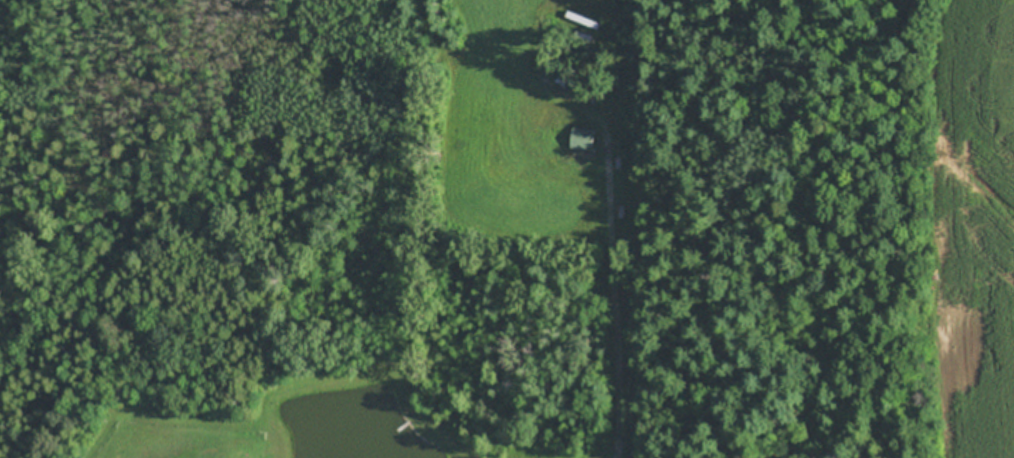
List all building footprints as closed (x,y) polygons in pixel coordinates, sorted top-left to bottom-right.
[(602,24),(599,30),(568,17),(570,11),(602,24)] [(594,36),(592,42),(576,36),(578,31),(594,36)] [(570,79),(566,86),(555,80),(559,73),(570,79)] [(595,130),(593,151),(573,149),(575,128),(595,130)]
